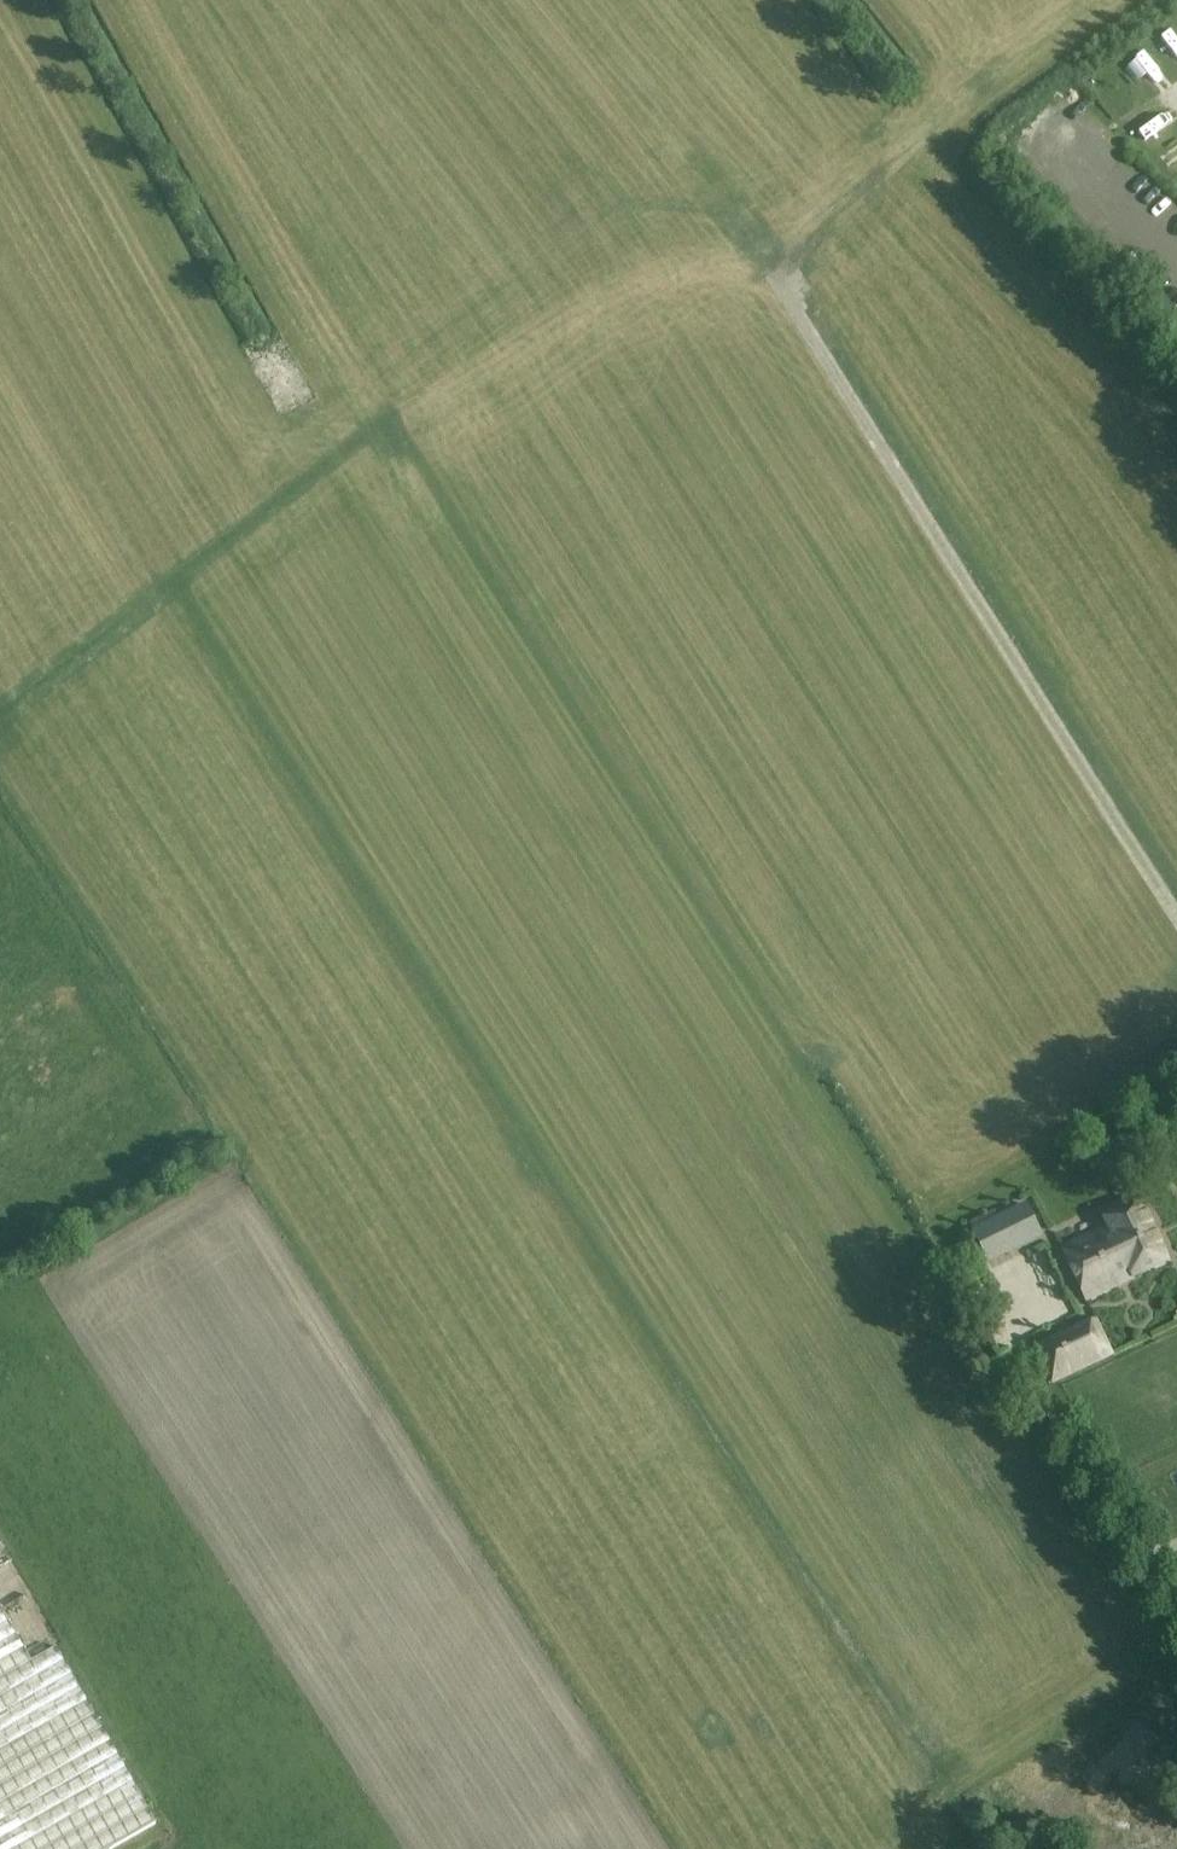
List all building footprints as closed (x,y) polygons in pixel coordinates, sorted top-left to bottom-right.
[(1085,1299),(1167,1261),(1138,1198),(1102,1215),(1107,1226),(1061,1248),(1085,1299)] [(971,1232),(986,1262),(1038,1237),(1024,1206),(971,1232)] [(1051,1383),(1112,1353),(1096,1320),(1035,1349),(1051,1383)] [(156,1818),(55,1644),(30,1658),(0,1606),(0,1848),(104,1848),(156,1818)]
